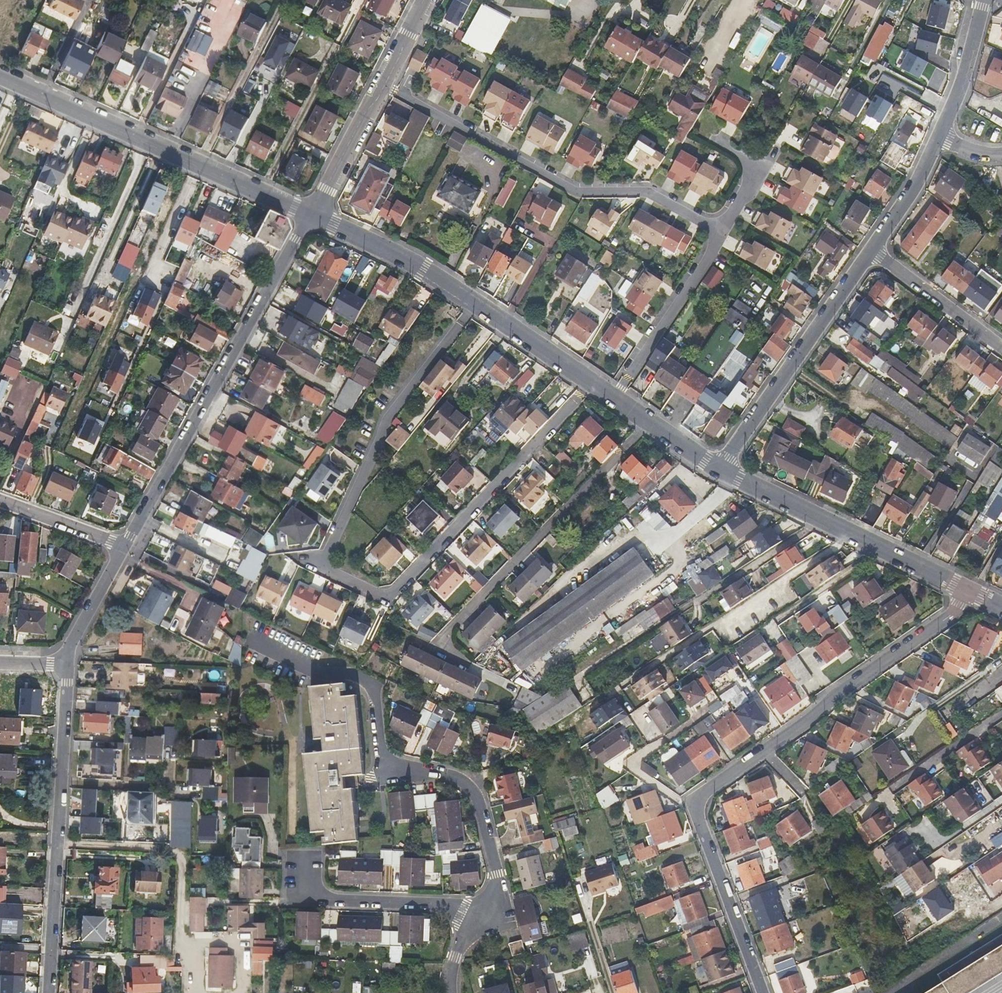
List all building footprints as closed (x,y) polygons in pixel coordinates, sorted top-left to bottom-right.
[(50,6),(75,19),(84,1),(83,0),(52,0),(50,6)] [(320,13),(342,24),(351,7),(338,0),(327,0),(320,13)] [(370,8),(387,16),(395,0),(374,0),(370,8)] [(462,22),(466,14),(473,0),(458,0),(447,20),(454,24),(456,19),(462,22)] [(565,9),(570,0),(549,0),(565,9)] [(772,9),(774,2),(768,0),(766,0),(764,6),(772,9)] [(825,4),(839,12),(845,2),(846,0),(828,0),(825,4)] [(873,19),(881,3),(875,0),(857,0),(849,14),(844,23),(852,29),(861,12),(873,19)] [(932,4),(927,25),(945,30),(950,9),(932,4)] [(86,18),(94,20),(98,8),(90,5),(86,18)] [(227,5),(222,18),(236,23),(241,9),(227,5)] [(483,5),(462,42),(491,56),(497,45),(511,19),(500,14),(499,15),(493,12),(494,10),(483,5)] [(783,9),(778,17),(789,23),(795,26),(799,18),(783,9)] [(205,12),(196,30),(213,38),(222,20),(205,12)] [(257,43),(267,23),(250,15),(240,35),(257,43)] [(362,23),(350,47),(367,56),(373,43),(375,44),(381,33),(362,23)] [(874,38),(864,55),(876,62),(895,28),(886,23),(876,39),(874,38)] [(82,26),(76,37),(82,40),(88,29),(82,26)] [(802,42),(814,50),(824,33),(812,26),(802,42)] [(606,47),(633,63),(637,57),(644,44),(617,28),(606,47)] [(941,35),(922,30),(917,49),(915,49),(914,55),(924,60),(927,52),(936,54),(941,35)] [(105,31),(95,53),(105,58),(105,59),(115,65),(117,60),(126,42),(105,31)] [(736,31),(730,47),(735,49),(742,34),(736,31)] [(31,32),(22,51),(32,56),(41,37),(31,32)] [(637,57),(659,69),(661,66),(672,46),(651,33),(644,44),(637,57)] [(142,45),(149,48),(155,37),(148,34),(142,45)] [(279,64),(285,66),(292,53),(286,50),(289,43),(277,37),(262,66),(275,73),(279,64)] [(661,66),(681,78),(695,54),(681,46),(679,50),(672,46),(661,66),(659,69),(661,66)] [(70,49),(62,67),(77,75),(86,57),(70,49)] [(409,66),(420,71),(428,55),(418,49),(409,66)] [(914,55),(909,52),(900,68),(919,78),(928,62),(924,60),(914,55)] [(196,67),(199,59),(187,54),(183,62),(196,67)] [(791,75),(809,84),(819,66),(822,62),(807,54),(805,57),(802,55),(791,75)] [(146,56),(134,80),(155,90),(167,66),(146,56)] [(884,58),(877,71),(888,77),(895,63),(884,58)] [(433,78),(436,80),(434,84),(432,87),(444,94),(448,87),(456,71),(458,68),(442,59),(440,63),(434,59),(426,73),(426,74),(433,78)] [(996,59),(986,81),(1001,87),(1001,61),(996,59)] [(115,65),(108,79),(125,86),(133,69),(132,68),(133,65),(124,60),(123,63),(117,60),(115,65)] [(295,60),(286,77),(309,89),(318,72),(295,60)] [(341,65),(328,89),(347,99),(359,75),(341,65)] [(819,66),(809,84),(823,92),(831,97),(842,79),(819,66)] [(717,86),(725,73),(717,69),(712,77),(714,79),(712,83),(717,86)] [(456,71),(448,87),(455,91),(458,93),(456,96),(454,100),(466,106),(467,104),(480,80),(464,72),(463,75),(456,71)] [(580,95),(584,97),(590,100),(594,92),(583,86),(586,79),(572,72),(566,83),(581,91),(580,95)] [(251,94),(255,81),(247,79),(244,92),(251,94)] [(209,80),(203,93),(215,99),(221,86),(209,80)] [(483,115),(496,122),(497,121),(502,111),(513,92),(495,82),(484,101),(489,104),(483,115)] [(165,87),(156,105),(166,110),(166,112),(178,118),(187,98),(165,87)] [(693,87),(690,92),(707,102),(710,96),(693,87)] [(719,115),(738,126),(739,125),(751,104),(723,89),(712,109),(711,111),(719,115)] [(852,90),(842,108),(858,117),(868,98),(852,90)] [(616,91),(607,108),(629,119),(639,103),(616,91)] [(501,125),(514,132),(515,131),(531,102),(513,92),(502,111),(507,114),(501,125)] [(683,124),(674,139),(676,140),(683,144),(707,102),(690,92),(687,99),(677,93),(669,108),(684,117),(680,123),(683,124)] [(866,113),(884,122),(894,102),(877,93),(866,113)] [(921,95),(918,101),(929,108),(932,101),(921,95)] [(285,110),(296,116),(300,108),(289,102),(285,110)] [(385,111),(389,113),(390,114),(394,106),(389,104),(385,111)] [(192,124),(209,133),(218,116),(200,107),(192,124)] [(318,107),(306,131),(325,141),(337,117),(318,107)] [(414,148),(430,117),(416,109),(409,122),(392,114),(384,128),(387,129),(385,134),(414,149),(414,148)] [(232,110),(220,134),(238,143),(250,119),(232,110)] [(915,117),(910,114),(882,162),(896,170),(909,150),(904,147),(917,125),(912,123),(915,117)] [(554,153),(565,132),(538,117),(527,137),(526,139),(545,150),(551,154),(553,155),(554,153)] [(49,153),(58,133),(41,126),(40,127),(35,125),(29,122),(20,140),(49,153)] [(821,125),(805,152),(827,165),(831,158),(837,147),(843,138),(821,125)] [(257,132),(247,151),(265,161),(275,141),(257,132)] [(454,132),(448,144),(461,151),(467,138),(454,132)] [(373,134),(365,150),(377,156),(385,140),(373,134)] [(585,165),(592,169),(593,166),(601,153),(595,150),(597,146),(581,137),(567,161),(566,163),(578,169),(580,167),(582,163),(585,165)] [(644,161),(658,169),(666,157),(640,141),(628,160),(640,167),(644,161)] [(837,147),(831,158),(838,163),(845,152),(837,147)] [(121,157),(103,149),(100,157),(95,167),(114,175),(121,157)] [(76,174),(90,180),(95,167),(100,157),(86,151),(76,174)] [(683,177),(687,179),(694,182),(702,167),(696,164),(698,160),(682,152),(669,175),(668,177),(680,184),(681,180),(683,177)] [(294,154),(284,175),(296,181),(306,161),(294,154)] [(47,156),(39,176),(59,185),(68,165),(47,156)] [(706,189),(709,191),(716,195),(717,193),(724,179),(718,176),(720,173),(704,164),(702,167),(694,182),(690,189),(702,196),(703,193),(704,193),(706,189)] [(791,168),(784,180),(786,181),(795,186),(807,193),(814,197),(824,179),(805,168),(802,174),(791,168)] [(368,176),(367,176),(362,186),(387,199),(394,186),(383,181),(385,178),(384,177),(385,175),(375,170),(374,172),(371,171),(368,176)] [(949,170),(935,190),(939,192),(937,194),(948,202),(950,200),(952,201),(966,182),(949,170)] [(877,171),(866,188),(879,197),(891,180),(877,171)] [(450,175),(439,196),(458,207),(468,213),(481,191),(450,175)] [(508,180),(498,198),(504,201),(514,183),(508,180)] [(167,189),(154,183),(141,210),(155,216),(167,189)] [(792,192),(781,185),(774,198),(804,215),(814,197),(807,193),(795,186),(792,192)] [(387,199),(362,186),(357,196),(358,196),(355,202),(358,203),(357,205),(367,210),(367,209),(369,210),(370,206),(381,211),(386,200),(387,199)] [(4,221),(13,199),(0,193),(0,219),(4,221)] [(537,197),(529,193),(522,206),(530,210),(529,212),(537,217),(541,219),(540,222),(543,224),(554,221),(561,208),(552,202),(552,201),(539,194),(537,197)] [(938,199),(918,226),(933,237),(953,210),(938,199)] [(395,205),(386,200),(381,211),(379,213),(402,226),(412,208),(398,200),(395,205)] [(856,202),(842,225),(856,233),(870,210),(856,202)] [(208,206),(199,225),(199,226),(220,235),(227,222),(231,216),(208,206)] [(257,210),(245,232),(252,236),(264,213),(257,210)] [(607,236),(620,215),(613,210),(609,217),(598,210),(589,225),(607,236)] [(645,239),(656,218),(650,215),(640,210),(639,211),(630,228),(634,231),(633,233),(645,239)] [(44,235),(62,243),(64,240),(81,248),(92,223),(85,220),(84,222),(74,218),(73,220),(54,212),(44,235)] [(286,220),(269,212),(255,238),(278,251),(290,230),(286,220)] [(759,212),(752,224),(753,225),(782,242),(792,224),(773,213),(770,218),(759,212)] [(170,224),(179,228),(184,218),(175,213),(170,224)] [(179,228),(175,239),(189,246),(194,236),(199,226),(199,225),(184,218),(179,228)] [(662,245),(672,227),(662,222),(656,218),(645,239),(656,245),(657,243),(662,246),(662,245)] [(220,235),(214,247),(225,253),(239,229),(227,222),(220,235)] [(933,237),(918,226),(903,247),(918,258),(933,237)] [(675,229),(672,227),(662,245),(675,252),(677,247),(685,252),(692,240),(692,239),(679,231),(676,229),(675,229)] [(510,228),(503,240),(510,244),(517,232),(510,228)] [(818,245),(831,255),(841,241),(828,232),(818,245)] [(479,243),(470,259),(484,267),(500,239),(491,234),(484,246),(479,243)] [(822,268),(818,273),(825,277),(831,269),(833,271),(847,250),(849,251),(854,244),(846,237),(841,245),(833,256),(832,256),(824,268),(822,268)] [(743,241),(735,253),(737,254),(766,271),(776,253),(757,242),(754,247),(743,241)] [(117,263),(131,269),(140,250),(126,244),(117,263)] [(606,251),(600,262),(609,267),(615,257),(606,251)] [(498,252),(488,269),(501,277),(511,260),(498,252)] [(329,253),(320,269),(338,279),(347,262),(329,253)] [(369,258),(364,256),(357,267),(363,270),(369,258)] [(562,295),(574,302),(582,290),(576,286),(580,280),(586,284),(593,273),(594,271),(569,256),(557,274),(570,282),(562,295)] [(256,270),(260,262),(251,257),(247,265),(255,270),(256,270)] [(191,262),(184,259),(173,282),(181,286),(192,262),(191,262)] [(943,279),(963,294),(975,278),(954,263),(943,279)] [(381,274),(385,266),(381,264),(377,272),(381,274)] [(711,268),(701,284),(713,293),(724,277),(711,268)] [(338,279),(320,269),(308,291),(326,301),(338,279)] [(793,285),(800,290),(807,280),(792,269),(785,280),(793,285)] [(639,288),(652,297),(657,291),(663,282),(662,281),(645,270),(642,274),(640,273),(633,284),(636,286),(638,287),(639,288)] [(376,284),(368,298),(374,301),(376,296),(375,295),(378,289),(385,293),(386,291),(389,293),(390,291),(391,292),(397,281),(390,277),(389,279),(382,275),(378,284),(376,284)] [(975,278),(963,294),(984,309),(996,293),(975,278)] [(619,292),(627,298),(636,286),(633,284),(628,280),(619,292)] [(807,280),(800,290),(804,293),(811,283),(807,280)] [(871,294),(866,300),(879,309),(883,303),(884,304),(894,291),(879,281),(870,293),(871,294)] [(181,286),(173,282),(163,305),(173,310),(183,287),(181,286)] [(663,282),(660,289),(668,293),(671,287),(663,282)] [(226,283),(214,304),(231,313),(243,293),(226,283)] [(812,298),(813,298),(820,288),(812,283),(811,283),(804,293),(807,294),(810,297),(812,298)] [(800,290),(793,285),(788,292),(794,297),(792,299),(790,299),(784,308),(800,318),(806,309),(803,307),(810,297),(807,294),(804,293),(800,290)] [(648,304),(652,297),(639,288),(638,287),(636,286),(627,298),(632,301),(627,308),(638,316),(639,316),(648,304)] [(144,289),(137,304),(145,307),(153,311),(160,296),(144,289)] [(293,309),(329,329),(332,322),(324,317),(329,309),(301,294),(293,309)] [(86,318),(105,327),(115,305),(95,297),(86,318)] [(340,297),(334,308),(357,320),(362,309),(340,297)] [(781,310),(784,304),(771,298),(768,304),(781,310)] [(1001,298),(990,313),(1001,322),(1001,298)] [(879,309),(866,300),(863,305),(862,304),(852,318),(853,319),(866,329),(869,325),(875,316),(879,319),(882,321),(886,315),(879,309)] [(145,307),(137,304),(132,317),(140,320),(138,324),(146,327),(153,311),(145,307)] [(406,334),(420,314),(412,309),(404,321),(390,312),(384,321),(392,326),(390,330),(388,332),(399,338),(403,333),(406,334)] [(599,326),(579,311),(577,314),(570,309),(561,322),(568,327),(566,330),(581,340),(587,344),(591,337),(599,326)] [(183,310),(180,314),(193,321),(207,329),(216,334),(228,341),(232,334),(218,326),(198,315),(196,318),(183,310)] [(937,326),(932,322),(932,321),(926,317),(920,311),(909,326),(919,333),(915,338),(923,344),(928,338),(937,326)] [(304,324),(288,315),(280,332),(296,341),(304,324)] [(783,316),(781,320),(792,328),(794,324),(789,320),(783,316)] [(875,316),(869,325),(873,328),(879,319),(875,316)] [(628,334),(633,327),(631,326),(619,318),(603,341),(616,350),(627,333),(628,334)] [(853,319),(845,332),(855,339),(862,345),(871,332),(853,319)] [(163,324),(157,320),(153,328),(159,331),(163,324)] [(781,320),(772,331),(775,334),(783,340),(792,328),(781,320)] [(207,329),(193,321),(184,338),(207,351),(216,334),(207,329)] [(382,325),(390,330),(392,326),(384,321),(382,325)] [(335,323),(331,328),(340,334),(343,329),(335,323)] [(32,326),(24,344),(49,355),(58,334),(47,329),(46,332),(32,326)] [(942,330),(937,326),(928,338),(923,344),(930,350),(934,344),(945,353),(956,338),(943,329),(942,330)] [(690,371),(676,391),(695,404),(725,363),(718,358),(732,337),(719,328),(709,343),(690,371)] [(135,334),(132,344),(138,346),(142,336),(135,334)] [(361,334),(355,345),(367,351),(373,341),(361,334)] [(783,340),(775,334),(764,350),(778,361),(790,345),(783,340)] [(172,348),(175,341),(167,337),(164,343),(172,348)] [(665,338),(647,365),(659,373),(677,347),(677,346),(665,338)] [(862,345),(855,339),(848,348),(878,370),(885,361),(877,356),(862,345)] [(303,352),(286,342),(279,354),(313,373),(320,361),(303,352)] [(17,358),(20,350),(12,347),(9,355),(17,358)] [(659,373),(656,377),(676,391),(690,371),(677,362),(683,352),(677,347),(659,373)] [(970,370),(975,373),(984,361),(979,357),(980,356),(966,347),(956,361),(969,371),(970,370)] [(497,349),(484,364),(491,370),(503,357),(504,355),(497,349)] [(882,349),(877,356),(885,361),(893,368),(901,373),(904,369),(906,367),(882,349)] [(172,366),(193,378),(202,362),(181,350),(172,366)] [(115,353),(108,370),(116,373),(124,377),(130,364),(122,360),(123,357),(115,353)] [(832,354),(822,369),(829,374),(828,376),(840,385),(844,379),(840,376),(848,365),(832,354)] [(5,364),(20,370),(23,363),(8,357),(5,364)] [(360,366),(353,379),(368,388),(377,376),(382,367),(370,360),(365,357),(360,366)] [(519,371),(503,357),(491,370),(490,372),(504,384),(510,376),(513,378),(519,371)] [(754,362),(760,366),(764,360),(759,357),(754,362)] [(255,382),(271,391),(275,393),(280,383),(277,382),(284,369),(264,358),(261,366),(263,367),(255,382)] [(454,371),(441,361),(425,381),(438,391),(449,378),(455,382),(462,373),(464,370),(458,366),(454,371)] [(975,373),(980,377),(980,378),(987,384),(993,388),(996,384),(1001,376),(1001,373),(990,364),(990,365),(984,361),(975,373)] [(746,386),(748,387),(759,373),(756,371),(760,366),(754,362),(740,382),(746,386)] [(5,364),(2,370),(17,377),(20,370),(5,364)] [(28,364),(25,371),(39,376),(42,369),(28,364)] [(184,394),(193,378),(172,366),(163,382),(184,394)] [(862,368),(851,383),(866,394),(868,390),(880,399),(881,397),(903,413),(912,419),(911,421),(932,437),(950,450),(958,437),(945,428),(931,417),(902,397),(871,375),(862,368)] [(901,373),(893,368),(889,373),(912,390),(910,393),(916,398),(917,396),(919,397),(924,391),(918,386),(901,373)] [(535,375),(529,369),(513,387),(519,391),(525,385),(526,386),(535,375)] [(904,369),(901,373),(918,386),(922,382),(904,369)] [(116,373),(108,370),(102,383),(110,386),(109,390),(117,393),(124,377),(116,373)] [(82,377),(75,373),(73,378),(80,382),(82,377)] [(975,373),(969,381),(982,391),(987,384),(980,378),(980,377),(975,373)] [(472,375),(463,384),(469,389),(477,379),(472,375)] [(487,375),(479,385),(484,389),(493,379),(487,375)] [(350,379),(335,406),(344,411),(345,409),(347,410),(349,407),(351,408),(363,386),(350,379)] [(255,382),(252,381),(244,397),(263,408),(271,391),(255,382)] [(729,397),(723,405),(729,409),(736,401),(740,394),(745,388),(746,386),(740,382),(729,397)] [(711,384),(697,404),(707,411),(721,391),(711,384)] [(46,404),(45,405),(60,412),(68,394),(53,387),(50,395),(46,404)] [(306,387),(302,395),(320,405),(325,396),(306,387)] [(166,420),(166,421),(179,399),(159,388),(152,400),(146,410),(149,411),(166,420)] [(44,392),(40,401),(46,404),(50,395),(44,392)] [(740,394),(736,401),(742,405),(746,398),(740,394)] [(510,428),(527,409),(513,396),(496,415),(510,428)] [(550,420),(564,405),(557,399),(543,414),(550,420)] [(37,424),(38,424),(46,407),(39,403),(31,421),(37,424)] [(426,427),(436,436),(441,429),(456,411),(446,403),(426,427)] [(707,427),(704,431),(713,438),(732,412),(729,409),(723,405),(707,427)] [(279,423),(257,410),(255,414),(277,426),(279,423)] [(549,421),(537,410),(533,415),(527,410),(510,428),(527,444),(549,421)] [(150,440),(154,442),(165,422),(166,421),(166,420),(149,411),(137,433),(141,435),(150,440)] [(316,444),(325,449),(347,419),(334,411),(318,436),(320,438),(316,444)] [(456,411),(441,429),(454,440),(470,422),(456,411)] [(871,413),(865,424),(879,433),(898,444),(897,447),(915,460),(927,469),(935,458),(924,450),(903,435),(904,434),(871,413)] [(248,425),(244,433),(266,446),(277,426),(255,414),(250,422),(252,423),(250,426),(248,425)] [(589,447),(606,429),(600,423),(598,425),(596,422),(591,418),(576,434),(577,435),(569,443),(578,451),(586,443),(589,447)] [(843,419),(832,437),(850,448),(861,430),(843,419)] [(86,420),(78,439),(94,446),(104,424),(96,421),(94,424),(86,420)] [(789,420),(783,430),(798,439),(804,429),(789,420)] [(8,449),(17,429),(0,421),(0,446),(8,449)] [(28,429),(34,432),(37,424),(31,421),(28,429)] [(974,423),(972,427),(981,433),(983,434),(985,431),(974,423)] [(386,441),(398,451),(411,436),(398,427),(386,441)] [(783,430),(778,427),(775,434),(776,435),(763,460),(778,467),(787,451),(788,451),(791,446),(792,443),(798,447),(801,441),(798,439),(783,430)] [(28,429),(12,465),(20,469),(31,446),(28,444),(34,432),(28,429)] [(485,441),(492,447),(501,438),(495,431),(485,441)] [(215,433),(210,443),(229,454),(230,452),(248,462),(248,463),(262,471),(266,463),(241,449),(234,445),(235,444),(226,439),(215,433)] [(986,468),(990,461),(996,452),(985,445),(968,434),(957,450),(986,468)] [(133,459),(147,467),(159,446),(149,441),(150,440),(141,435),(132,451),(136,453),(133,459)] [(593,453),(603,464),(619,447),(608,437),(593,453)] [(312,471),(324,448),(315,444),(304,467),(312,471)] [(150,478),(154,470),(147,467),(133,459),(123,453),(112,447),(103,464),(118,472),(123,463),(150,478)] [(330,458),(351,467),(355,459),(333,450),(330,458)] [(778,467),(779,468),(780,467),(806,480),(808,477),(814,480),(821,465),(815,462),(813,466),(792,456),(787,454),(788,451),(787,451),(778,467)] [(221,468),(217,475),(222,478),(235,486),(248,463),(248,462),(230,452),(229,454),(226,459),(228,460),(223,468),(221,468)] [(562,452),(557,458),(568,469),(574,463),(562,452)] [(621,476),(634,488),(640,483),(650,473),(640,463),(633,456),(621,467),(623,469),(621,476)] [(672,467),(664,459),(650,473),(640,483),(646,490),(654,482),(656,483),(672,467)] [(893,459),(877,486),(890,494),(897,482),(894,480),(902,464),(893,459)] [(475,476),(458,461),(442,479),(457,492),(467,482),(468,483),(475,476)] [(986,468),(977,482),(988,489),(1001,468),(990,461),(986,468)] [(323,464),(308,486),(325,497),(340,475),(323,464)] [(919,464),(915,469),(928,478),(931,473),(919,464)] [(813,480),(814,481),(815,480),(822,484),(823,481),(828,483),(824,492),(843,501),(850,487),(847,485),(850,481),(833,473),(834,471),(821,465),(814,480),(813,480)] [(45,491),(70,502),(78,483),(53,472),(45,491)] [(530,480),(515,496),(530,509),(545,493),(539,488),(545,481),(536,472),(529,479),(530,480)] [(24,473),(17,489),(30,495),(37,479),(24,473)] [(549,488),(554,492),(565,481),(560,477),(549,488)] [(235,486),(222,478),(213,494),(235,506),(239,498),(244,501),(249,493),(244,490),(235,486)] [(957,493),(940,483),(932,496),(930,501),(947,511),(957,493)] [(664,498),(660,501),(679,520),(694,506),(677,486),(664,498)] [(99,487),(90,507),(108,515),(116,495),(99,487)] [(635,490),(623,502),(629,507),(640,495),(635,490)] [(911,512),(919,518),(930,501),(932,496),(924,491),(913,508),(911,512)] [(193,492),(183,512),(187,514),(200,520),(203,522),(212,502),(193,492)] [(409,516),(425,532),(426,531),(436,521),(442,514),(438,510),(443,505),(431,493),(409,516)] [(989,517),(992,512),(990,511),(991,508),(1000,514),(1001,511),(1001,502),(997,498),(998,496),(993,493),(981,512),(989,517)] [(892,495),(883,511),(896,519),(895,521),(902,526),(911,512),(913,508),(892,495)] [(520,518),(506,505),(488,526),(502,539),(520,518)] [(651,505),(640,514),(656,532),(666,522),(651,505)] [(312,519),(294,507),(280,528),(287,533),(289,546),(299,544),(298,538),(312,536),(318,523),(312,519)] [(757,527),(745,510),(729,521),(741,538),(757,527)] [(187,514),(183,512),(177,525),(193,533),(196,529),(200,520),(187,514)] [(978,535),(989,517),(981,512),(970,530),(976,534),(967,547),(982,556),(990,543),(978,535)] [(957,514),(937,545),(954,555),(967,534),(960,529),(966,519),(957,514)] [(200,520),(196,529),(207,534),(210,526),(203,522),(200,520)] [(436,521),(426,531),(427,532),(437,522),(436,521)] [(246,543),(257,526),(254,524),(242,541),(246,543)] [(210,526),(207,534),(232,547),(236,538),(210,526)] [(257,526),(246,543),(256,548),(267,532),(257,526)] [(709,544),(727,533),(722,527),(705,538),(709,544)] [(767,529),(742,546),(752,561),(779,543),(772,533),(770,534),(767,529)] [(21,532),(17,574),(28,576),(29,563),(34,564),(37,534),(21,532)] [(477,566),(498,544),(487,534),(482,539),(478,536),(463,553),(477,566)] [(387,536),(373,551),(391,568),(405,553),(404,553),(409,547),(396,535),(391,540),(387,536)] [(12,560),(14,538),(0,536),(0,559),(12,560)] [(775,553),(787,572),(804,561),(791,543),(775,553)] [(207,559),(181,546),(171,565),(197,578),(207,559)] [(719,561),(731,553),(727,546),(715,554),(719,561)] [(54,570),(69,579),(80,559),(62,548),(56,557),(66,563),(64,566),(58,563),(54,570)] [(254,548),(240,575),(242,576),(255,582),(256,580),(263,567),(262,566),(267,555),(254,548)] [(47,550),(40,549),(39,562),(46,565),(47,550)] [(505,646),(523,671),(544,656),(557,646),(567,639),(592,621),(655,575),(635,549),(612,567),(579,591),(565,601),(505,646)] [(1001,573),(1001,554),(994,567),(1001,573)] [(820,565),(830,579),(843,570),(839,564),(840,564),(835,556),(820,565)] [(456,561),(453,559),(430,583),(445,598),(464,578),(460,575),(465,570),(456,561)] [(530,568),(525,574),(539,587),(552,574),(538,560),(530,568)] [(816,588),(830,579),(820,565),(806,575),(812,583),(813,583),(816,588)] [(711,566),(699,575),(708,589),(721,581),(711,566)] [(994,567),(992,570),(1001,577),(1001,573),(994,567)] [(480,571),(474,577),(477,580),(484,587),(490,581),(480,571)] [(267,573),(258,593),(281,603),(284,595),(290,584),(267,573)] [(539,587),(525,574),(520,579),(511,587),(525,601),(539,587)] [(185,590),(187,584),(168,576),(165,583),(185,590)] [(733,607),(749,597),(753,594),(741,576),(721,590),(733,607)] [(870,604),(883,595),(870,578),(852,590),(864,608),(870,604)] [(484,587),(477,580),(472,585),(479,592),(484,587)] [(227,603),(241,610),(248,595),(217,581),(214,588),(230,596),(227,603)] [(314,611),(322,594),(314,590),(314,592),(308,589),(299,585),(290,605),(312,616),(314,613),(314,611)] [(153,587),(138,613),(159,625),(174,599),(153,587)] [(428,590),(427,589),(422,595),(421,594),(409,607),(405,615),(418,627),(436,608),(433,606),(438,600),(428,590)] [(896,594),(892,589),(883,595),(870,604),(874,610),(896,594)] [(331,595),(323,591),(322,594),(314,611),(314,613),(334,622),(343,603),(330,597),(331,595)] [(180,592),(175,602),(180,605),(184,595),(180,592)] [(651,606),(616,630),(619,635),(626,630),(625,629),(627,627),(629,630),(649,616),(654,623),(676,609),(673,604),(676,602),(670,594),(651,606)] [(902,596),(881,610),(894,628),(915,614),(902,596)] [(197,616),(216,626),(224,609),(204,599),(197,616)] [(848,601),(841,605),(846,613),(854,609),(848,601)] [(491,607),(478,620),(492,634),(506,621),(491,607)] [(848,619),(841,608),(835,612),(843,623),(845,622),(848,619)] [(815,609),(800,619),(809,632),(818,626),(821,632),(824,630),(825,633),(830,629),(829,627),(830,626),(825,618),(823,620),(815,609)] [(20,611),(18,630),(43,633),(45,613),(20,611)] [(662,627),(674,646),(692,634),(680,615),(662,627)] [(207,643),(216,626),(197,616),(188,634),(207,643)] [(370,629),(348,619),(344,627),(340,636),(362,646),(370,629)] [(492,634),(478,620),(464,634),(478,648),(492,634)] [(969,647),(973,649),(986,655),(997,632),(980,624),(969,647)] [(417,635),(431,642),(436,633),(422,626),(417,635)] [(117,630),(116,652),(136,653),(137,631),(117,630)] [(839,633),(817,648),(827,662),(848,647),(839,633)] [(650,641),(659,655),(668,648),(659,635),(650,641)] [(751,642),(737,651),(747,666),(771,650),(761,635),(751,642)] [(798,638),(789,644),(796,653),(805,647),(798,638)] [(777,646),(788,661),(795,656),(797,654),(796,653),(789,644),(786,639),(777,646)] [(709,653),(700,640),(675,658),(683,671),(690,666),(694,671),(706,663),(702,658),(709,653)] [(969,647),(956,641),(946,660),(963,668),(973,649),(969,647)] [(230,660),(242,665),(242,648),(235,642),(230,660)] [(403,664),(420,672),(429,655),(422,651),(412,647),(403,664)] [(737,665),(728,652),(705,670),(715,682),(737,665)] [(420,672),(438,681),(447,664),(429,655),(420,672)] [(788,661),(785,663),(798,681),(801,685),(811,678),(801,663),(795,656),(788,661)] [(978,663),(983,668),(996,659),(988,656),(978,663)] [(944,669),(927,661),(917,681),(904,675),(900,682),(914,689),(916,683),(933,692),(944,669)] [(137,664),(114,663),(113,684),(116,684),(117,689),(129,690),(129,684),(136,685),(137,664)] [(787,679),(791,686),(798,681),(785,663),(779,667),(787,679)] [(447,664),(438,681),(440,682),(450,687),(456,689),(459,682),(464,672),(447,664)] [(667,682),(658,669),(633,687),(641,699),(648,695),(652,700),(664,692),(660,686),(667,682)] [(459,682),(456,689),(473,698),(481,680),(464,672),(459,682)] [(801,685),(798,681),(791,686),(787,679),(767,693),(780,713),(801,700),(800,698),(806,693),(801,685)] [(530,705),(523,709),(539,734),(583,705),(567,681),(543,696),(530,705)] [(900,682),(897,681),(886,704),(904,712),(915,690),(914,689),(900,682)] [(450,687),(440,682),(436,690),(446,695),(450,687)] [(720,688),(723,693),(733,686),(730,682),(720,688)] [(695,683),(683,691),(692,705),(704,697),(695,683)] [(344,684),(312,689),(318,742),(325,741),(327,755),(309,756),(321,832),(332,830),(332,836),(329,836),(330,844),(363,838),(355,789),(350,790),(348,778),(366,775),(354,696),(343,698),(342,692),(346,691),(344,684)] [(760,694),(753,685),(747,689),(754,699),(760,694)] [(518,698),(530,705),(543,696),(528,689),(523,686),(518,698)] [(734,689),(721,693),(723,699),(736,695),(734,689)] [(220,694),(203,693),(203,703),(220,703),(220,694)] [(920,703),(924,709),(928,706),(937,700),(929,696),(920,703)] [(618,705),(614,699),(591,715),(599,728),(612,719),(616,724),(620,721),(628,716),(620,704),(618,705)] [(708,707),(712,713),(723,705),(719,699),(708,707)] [(120,702),(98,701),(97,714),(112,714),(119,715),(120,709),(120,702)] [(756,701),(736,715),(750,735),(770,721),(756,701)] [(450,710),(436,703),(430,715),(423,711),(422,714),(400,704),(390,726),(411,736),(417,724),(432,731),(427,743),(448,754),(459,732),(443,725),(450,710)] [(666,703),(651,713),(664,732),(679,722),(666,703)] [(852,728),(857,730),(869,736),(880,714),(863,705),(852,728)] [(933,713),(942,727),(947,723),(938,709),(933,713)] [(715,722),(710,714),(702,720),(708,730),(710,733),(716,729),(729,720),(736,715),(733,710),(715,722)] [(112,714),(97,714),(86,713),(86,730),(111,732),(112,714)] [(908,721),(893,713),(889,722),(899,727),(908,721)] [(750,735),(736,715),(729,720),(716,729),(730,749),(750,735)] [(628,716),(620,721),(625,728),(632,722),(628,716)] [(18,744),(20,720),(0,719),(0,743),(18,744)] [(708,730),(702,720),(693,727),(699,735),(702,733),(703,734),(708,730)] [(852,728),(839,722),(835,729),(829,744),(846,753),(852,739),(861,744),(871,737),(869,736),(857,730),(852,728)] [(513,731),(490,725),(485,743),(493,746),(493,745),(509,749),(513,731)] [(121,740),(108,740),(107,748),(94,747),(93,763),(115,765),(115,758),(117,758),(117,748),(120,748),(121,743),(129,744),(128,758),(145,759),(145,758),(161,759),(162,743),(175,743),(176,731),(162,730),(162,736),(152,736),(152,737),(146,736),(146,738),(140,738),(140,737),(129,736),(129,731),(121,731),(121,735),(121,740)] [(603,763),(614,755),(628,745),(618,730),(601,742),(589,751),(594,758),(598,756),(603,763)] [(705,736),(686,750),(700,770),(720,757),(705,736)] [(861,744),(865,750),(879,741),(871,737),(861,744)] [(216,740),(194,740),(194,757),(217,758),(217,751),(216,751),(216,740)] [(959,756),(976,745),(972,740),(957,750),(956,751),(959,756)] [(891,741),(873,753),(890,777),(908,765),(899,752),(891,741)] [(826,750),(809,742),(798,764),(815,772),(826,750)] [(987,757),(988,755),(982,746),(980,747),(978,744),(961,756),(963,759),(965,758),(976,773),(991,763),(987,757)] [(903,749),(899,752),(908,765),(912,762),(912,760),(905,750),(903,749)] [(700,770),(686,750),(665,764),(680,785),(700,770)] [(863,752),(851,762),(858,770),(870,760),(863,752)] [(836,771),(848,762),(850,761),(840,756),(830,763),(836,771)] [(9,784),(9,778),(15,778),(15,775),(20,775),(21,768),(16,768),(16,758),(0,757),(0,784),(9,784)] [(994,767),(990,769),(1001,786),(1001,762),(994,767)] [(646,763),(643,768),(652,774),(656,769),(646,763)] [(212,771),(190,770),(189,787),(203,787),(203,801),(216,801),(216,788),(213,787),(213,777),(211,777),(212,771)] [(911,789),(927,778),(924,773),(908,784),(911,789)] [(506,804),(521,800),(515,774),(495,779),(500,798),(505,797),(506,804)] [(243,810),(253,809),(253,800),(267,799),(266,776),(234,777),(234,800),(242,800),(243,810)] [(769,777),(749,785),(754,800),(767,795),(769,798),(776,796),(769,777)] [(930,777),(914,788),(915,790),(916,789),(927,806),(944,795),(933,778),(931,779),(930,777)] [(846,816),(859,807),(841,780),(820,794),(839,821),(846,816)] [(612,786),(596,793),(599,801),(615,794),(612,786)] [(963,788),(944,801),(959,824),(981,810),(976,802),(974,803),(970,797),(963,788)] [(96,790),(83,789),(80,833),(100,835),(101,822),(102,822),(102,818),(95,817),(96,790)] [(413,790),(390,793),(393,820),(416,818),(414,805),(434,803),(439,842),(441,842),(443,853),(436,854),(437,865),(447,865),(451,887),(478,883),(474,860),(452,863),(450,852),(465,850),(463,839),(466,839),(468,836),(464,818),(460,818),(457,798),(433,800),(432,791),(413,793),(413,790)] [(655,791),(631,799),(639,819),(644,822),(651,819),(664,814),(655,791)] [(148,793),(130,792),(129,821),(151,821),(151,804),(148,804),(148,793)] [(506,804),(501,806),(505,821),(516,818),(521,837),(532,834),(528,815),(536,812),(532,797),(521,800),(506,804)] [(733,827),(743,823),(751,820),(745,803),(743,797),(724,804),(733,827)] [(253,809),(267,809),(267,799),(253,800),(253,809)] [(191,801),(165,800),(165,804),(173,805),(173,847),(191,850),(191,801)] [(751,820),(761,817),(759,810),(754,800),(745,803),(751,820)] [(761,817),(761,816),(772,812),(769,806),(759,810),(761,817)] [(894,827),(889,820),(887,817),(890,816),(885,809),(862,824),(874,840),(894,827)] [(674,810),(664,814),(651,819),(653,826),(660,830),(675,837),(682,834),(674,810)] [(797,811),(777,825),(790,845),(811,831),(797,811)] [(215,840),(215,819),(209,818),(209,817),(199,817),(198,840),(215,840)] [(574,817),(552,824),(555,833),(561,831),(563,838),(578,832),(574,817)] [(813,822),(819,835),(825,830),(819,818),(813,822)] [(733,827),(725,830),(734,854),(756,845),(754,840),(750,841),(743,823),(733,827)] [(659,843),(675,838),(675,837),(652,826),(659,843)] [(241,868),(261,868),(261,836),(250,836),(250,828),(234,827),(234,845),(242,860),(241,868)] [(156,828),(156,838),(166,838),(166,828),(156,828)] [(1001,844),(1001,832),(990,839),(995,848),(1001,844)] [(556,837),(542,841),(545,850),(559,846),(556,837)] [(758,841),(762,849),(773,845),(769,837),(758,841)] [(884,853),(900,876),(902,874),(920,862),(914,853),(916,851),(911,844),(909,846),(905,839),(884,853)] [(638,863),(657,855),(653,845),(635,852),(638,863)] [(773,845),(762,849),(765,858),(776,854),(773,845)] [(401,847),(379,847),(379,858),(354,858),(354,847),(339,847),(339,858),(340,858),(340,878),(379,878),(379,863),(401,863),(400,878),(421,878),(421,858),(401,858),(401,847)] [(931,866),(943,853),(937,848),(925,861),(931,866)] [(606,850),(592,855),(599,877),(602,876),(601,874),(614,870),(606,850)] [(979,867),(988,881),(1001,873),(1001,852),(979,867)] [(622,867),(631,863),(627,853),(618,857),(622,867)] [(516,860),(524,889),(545,884),(537,854),(516,860)] [(599,877),(592,855),(579,860),(587,881),(599,877)] [(777,864),(785,876),(796,869),(788,857),(777,864)] [(739,865),(746,886),(754,880),(762,874),(757,858),(739,865)] [(902,874),(914,892),(934,880),(929,873),(932,871),(928,866),(926,868),(921,861),(920,862),(902,874)] [(681,862),(663,869),(670,889),(688,882),(681,862)] [(94,909),(114,909),(117,869),(98,868),(98,879),(95,879),(94,892),(95,892),(94,909)] [(239,868),(229,868),(229,878),(239,878),(239,868)] [(239,878),(239,899),(262,899),(262,868),(261,868),(241,868),(239,868),(239,878)] [(159,873),(135,873),(135,892),(159,892),(159,873)] [(900,876),(894,879),(906,898),(914,892),(902,874),(900,876)] [(746,889),(746,891),(765,884),(762,877),(746,889)] [(991,885),(993,891),(1001,888),(1001,881),(991,885)] [(765,884),(746,891),(762,933),(785,924),(772,891),(768,892),(765,884)] [(189,890),(189,898),(200,899),(200,891),(189,890)] [(938,896),(934,890),(927,894),(931,900),(938,896)] [(664,891),(650,897),(652,903),(667,897),(664,891)] [(688,922),(707,915),(698,892),(679,899),(688,922)] [(672,902),(670,895),(667,897),(652,903),(642,907),(644,911),(646,916),(662,909),(661,906),(672,902)] [(531,896),(515,901),(524,939),(525,942),(542,938),(531,896)] [(189,914),(201,914),(204,914),(204,899),(200,899),(189,898),(189,914)] [(690,928),(688,922),(679,899),(672,902),(683,931),(690,928)] [(228,931),(247,931),(247,905),(228,905),(228,931)] [(189,931),(201,931),(201,914),(189,914),(189,931)] [(709,921),(707,915),(688,922),(690,928),(709,921)] [(378,916),(339,916),(339,927),(318,927),(319,916),(299,916),(299,936),(318,937),(318,942),(339,942),(339,937),(378,937),(378,945),(401,946),(401,937),(421,937),(422,917),(401,916),(401,931),(378,930),(378,916)] [(105,918),(82,917),(80,942),(104,943),(105,918)] [(713,919),(709,921),(690,928),(693,936),(716,927),(713,919)] [(163,921),(143,920),(142,937),(136,937),(135,949),(161,951),(163,921)] [(785,924),(762,933),(770,955),(793,946),(785,924)] [(716,927),(693,936),(702,959),(725,950),(716,927)] [(584,932),(567,936),(571,950),(588,945),(584,932)] [(936,975),(942,983),(926,992),(970,992),(1001,973),(1001,933),(936,975)] [(702,959),(693,936),(687,938),(693,957),(694,957),(696,961),(702,959)] [(522,941),(509,945),(512,957),(526,953),(522,941)] [(226,948),(210,948),(210,971),(213,971),(213,987),(232,986),(232,954),(226,954),(226,948)] [(273,948),(252,948),(251,961),(265,961),(266,957),(273,957),(273,948)] [(725,950),(702,959),(710,981),(733,973),(725,950)] [(1,970),(25,972),(26,954),(1,953),(1,970)] [(529,957),(529,958),(533,973),(539,992),(556,992),(552,980),(544,982),(542,975),(547,973),(542,954),(529,957)] [(694,957),(693,957),(674,964),(675,969),(696,961),(694,957)] [(777,973),(795,966),(792,958),(774,966),(777,973)] [(395,973),(395,962),(381,962),(381,973),(395,973)] [(91,963),(73,963),(73,975),(76,976),(76,980),(72,981),(72,991),(73,991),(73,992),(90,992),(91,963)] [(795,966),(777,973),(784,992),(805,992),(795,966)] [(151,992),(161,992),(160,976),(157,976),(156,967),(133,967),(133,992),(151,992)] [(853,984),(867,979),(863,969),(849,975),(853,984)] [(533,973),(521,976),(526,992),(539,992),(533,973)] [(616,992),(634,992),(627,973),(611,978),(616,992)] [(361,992),(362,982),(353,981),(352,992),(361,992)]
